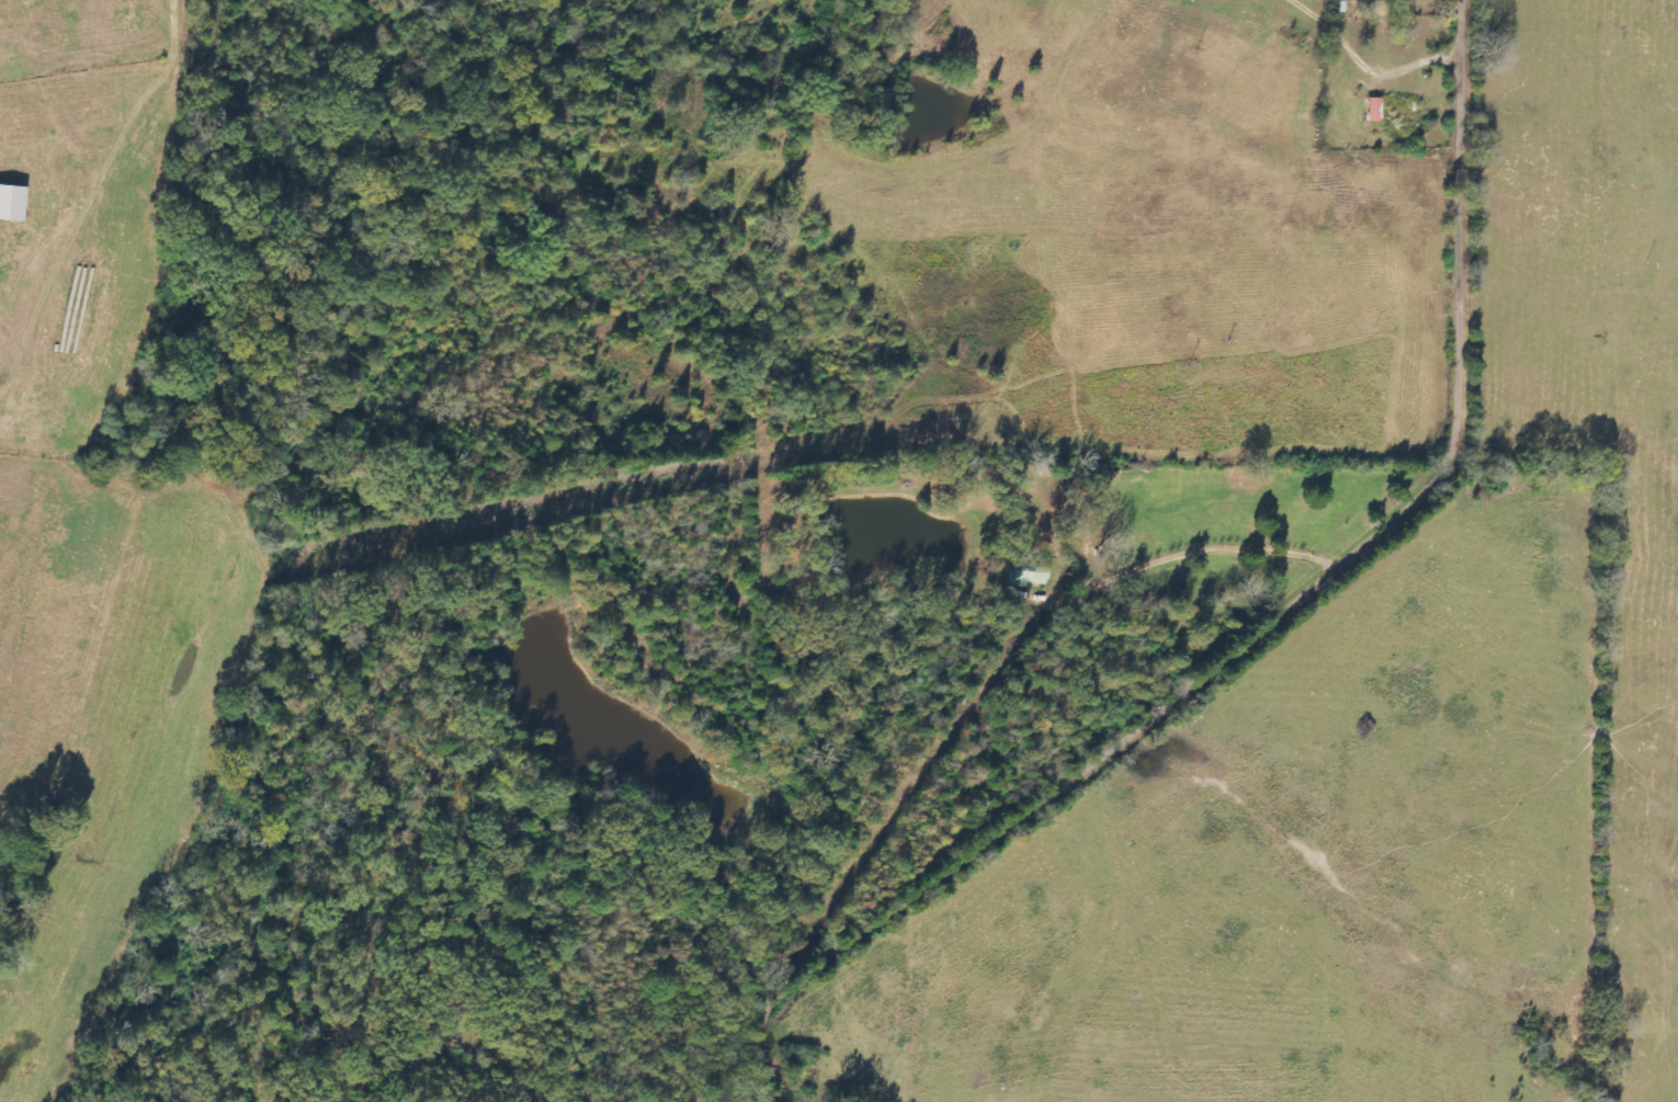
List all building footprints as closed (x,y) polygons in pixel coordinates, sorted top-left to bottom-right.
[(1380,99),(1365,99),(1366,122),(1380,122),(1380,99)] [(0,186),(0,221),(20,222),(21,187),(0,186)] [(1045,586),(1046,567),(1030,567),(1029,571),(1007,570),(1006,585),(1045,586)]
